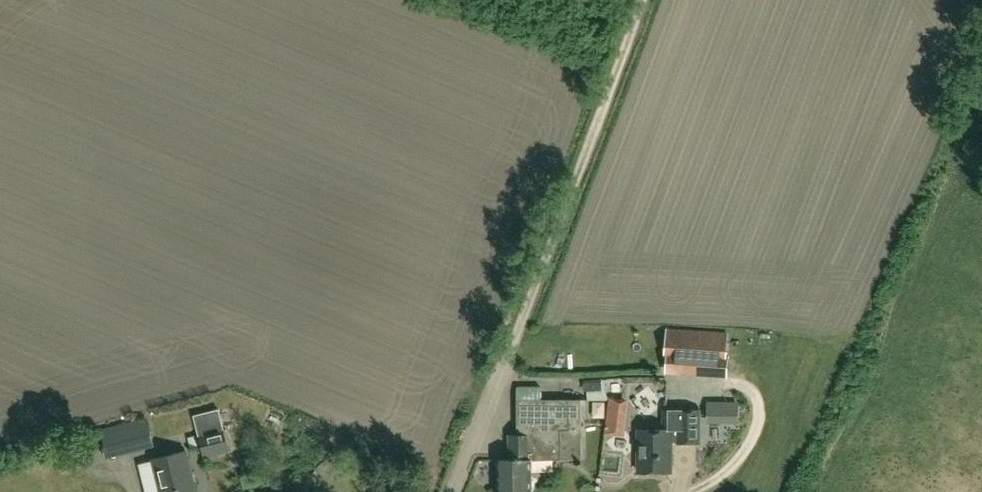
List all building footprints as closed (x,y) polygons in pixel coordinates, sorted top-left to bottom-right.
[(668,330),(666,355),(667,355),(666,369),(727,374),(728,357),(726,357),(727,334),(668,330)] [(593,387),(598,403),(612,398),(608,383),(593,387)] [(582,399),(517,399),(516,433),(508,433),(508,457),(498,457),(497,491),(532,491),(532,459),(581,459),(582,399)] [(709,403),(709,420),(718,420),(718,403),(709,403)] [(634,444),(634,405),(614,405),(613,443),(634,444)] [(229,450),(218,408),(193,415),(198,434),(188,437),(190,448),(202,446),(205,457),(229,450)] [(699,443),(699,411),(663,410),(663,428),(637,428),(637,472),(672,472),(672,443),(699,443)] [(148,417),(123,423),(131,452),(155,446),(148,417)] [(739,449),(737,420),(708,422),(709,451),(739,449)] [(185,450),(151,458),(160,491),(196,491),(185,450)]
